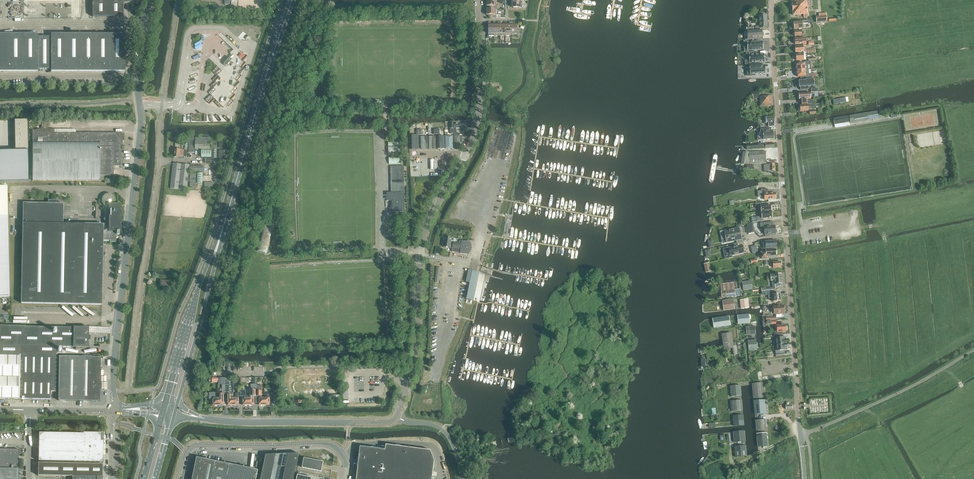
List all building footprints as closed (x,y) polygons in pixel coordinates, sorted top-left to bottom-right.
[(93,17),(123,17),(123,2),(141,2),(141,0),(93,0),(93,17)] [(490,6),(489,9),(496,9),(498,9),(498,6),(496,6),(496,0),(487,0),(487,6),(490,6)] [(808,17),(807,0),(793,0),(792,0),(793,15),(804,14),(804,17),(808,17)] [(496,9),(489,9),(487,9),(487,15),(489,15),(489,18),(501,18),(501,15),(500,15),(496,15),(496,9)] [(760,28),(767,27),(767,15),(759,16),(759,26),(759,28),(760,28)] [(807,22),(813,22),(812,20),(802,21),(802,23),(794,23),(794,26),(793,26),(793,28),(794,29),(803,29),(803,24),(807,23),(807,22)] [(8,71),(8,34),(0,34),(0,71),(8,71)] [(8,71),(23,71),(23,34),(8,34),(8,71)] [(37,69),(37,37),(37,34),(23,34),(23,71),(37,71),(37,69)] [(51,71),(66,71),(66,34),(51,34),(51,37),(51,69),(51,71)] [(66,71),(81,71),(81,34),(66,34),(66,71)] [(81,71),(95,71),(95,34),(81,34),(81,71)] [(95,71),(110,71),(110,34),(95,34),(95,71)] [(110,34),(110,71),(124,71),(124,34),(110,34)] [(37,69),(51,69),(51,37),(37,37),(37,69)] [(745,46),(747,46),(748,50),(752,50),(756,50),(756,49),(762,49),(762,48),(763,48),(763,45),(762,45),(762,41),(759,42),(759,39),(745,40),(745,46)] [(746,52),(746,60),(748,60),(749,63),(764,62),(763,54),(756,54),(755,51),(746,52)] [(232,60),(230,58),(224,64),(226,66),(232,60)] [(796,64),(796,71),(809,70),(808,66),(810,65),(810,62),(804,62),(804,64),(796,64)] [(761,64),(746,65),(746,75),(754,75),(754,74),(764,74),(764,67),(761,68),(761,64)] [(806,78),(808,78),(812,77),(812,74),(809,74),(809,70),(796,71),(797,77),(805,77),(805,76),(806,76),(806,78)] [(801,87),(801,89),(800,89),(800,90),(809,89),(809,87),(814,86),(813,78),(806,79),(807,80),(799,81),(799,88),(801,87)] [(806,99),(807,99),(811,98),(810,92),(799,93),(799,96),(798,97),(798,98),(799,99),(801,99),(801,101),(806,100),(806,99)] [(760,107),(773,106),(772,96),(760,97),(760,93),(753,94),(753,98),(759,97),(760,107)] [(850,124),(877,119),(877,118),(877,116),(877,115),(876,112),(848,116),(850,124)] [(774,123),(774,117),(766,117),(766,120),(764,120),(764,122),(766,122),(766,124),(769,123),(770,127),(775,126),(774,123)] [(847,117),(833,119),(834,125),(848,123),(847,117)] [(760,128),(760,132),(761,132),(761,135),(763,135),(763,136),(763,140),(767,140),(770,140),(770,139),(773,139),(773,131),(769,131),(769,127),(760,128)] [(74,129),(47,129),(40,129),(40,130),(32,130),(32,142),(30,142),(32,142),(32,181),(104,181),(104,176),(113,176),(113,166),(121,166),(121,145),(123,145),(121,145),(121,133),(123,133),(76,133),(76,131),(74,129)] [(211,138),(195,137),(195,149),(211,149),(211,138)] [(389,145),(389,156),(402,156),(402,145),(389,145)] [(187,150),(175,149),(174,157),(183,158),(183,156),(187,157),(187,150)] [(740,165),(742,165),(766,164),(766,151),(748,152),(743,152),(740,165)] [(437,158),(427,158),(427,177),(438,176),(437,158)] [(190,165),(173,164),(170,188),(187,190),(189,171),(190,166),(190,165)] [(775,171),(774,164),(764,165),(764,172),(768,171),(768,173),(774,172),(774,171),(775,171)] [(391,193),(387,193),(387,201),(392,201),(392,208),(390,208),(390,212),(392,212),(405,212),(404,183),(404,179),(404,166),(391,166),(391,193)] [(7,186),(0,187),(0,297),(9,297),(7,186)] [(761,189),(761,191),(758,191),(758,197),(762,196),(762,197),(764,197),(764,200),(776,199),(775,193),(768,194),(768,189),(761,189)] [(108,194),(107,194),(106,194),(104,195),(104,196),(103,197),(102,199),(102,202),(103,204),(104,206),(105,207),(105,225),(103,225),(92,224),(92,225),(84,224),(58,224),(58,200),(48,200),(48,203),(28,203),(28,223),(23,223),(21,303),(102,305),(103,256),(103,240),(110,240),(110,242),(116,242),(116,237),(116,234),(116,235),(119,235),(120,231),(119,231),(119,229),(119,225),(120,225),(120,205),(114,205),(115,204),(115,203),(115,202),(116,200),(115,198),(114,196),(112,194),(111,194),(110,194),(109,194),(108,194)] [(759,212),(761,212),(771,211),(770,204),(762,205),(761,203),(755,204),(755,206),(758,206),(759,212)] [(757,222),(763,221),(763,219),(772,218),(771,211),(761,212),(762,216),(756,217),(757,222)] [(267,253),(275,224),(264,222),(256,250),(267,253)] [(776,234),(775,233),(776,232),(776,230),(775,230),(775,225),(773,226),(773,222),(760,223),(761,230),(764,229),(765,235),(776,234)] [(737,243),(743,242),(746,241),(746,237),(741,238),(739,228),(724,231),(726,242),(736,240),(737,243)] [(460,254),(466,254),(468,252),(469,248),(469,245),(468,242),(460,241),(460,243),(453,242),(454,238),(445,237),(444,247),(452,248),(452,252),(460,253),(460,254)] [(764,248),(762,248),(762,251),(766,250),(766,249),(777,248),(777,247),(777,246),(777,245),(776,244),(776,241),(764,242),(764,248)] [(743,242),(737,243),(737,247),(728,249),(730,256),(725,257),(725,260),(732,258),(731,256),(744,253),(742,246),(744,245),(743,242)] [(766,250),(766,251),(761,251),(762,259),(766,258),(766,256),(771,256),(776,255),(776,256),(776,249),(766,250)] [(738,266),(738,264),(737,259),(724,262),(725,268),(738,266)] [(479,273),(478,273),(472,272),(467,299),(473,300),(479,273)] [(781,274),(774,275),(770,275),(771,281),(774,281),(774,285),(782,284),(781,274)] [(743,291),(752,289),(751,281),(742,282),(743,291)] [(721,284),(721,292),(722,297),(722,298),(735,296),(733,283),(721,284)] [(773,301),(781,300),(780,293),(775,294),(775,290),(766,291),(762,291),(763,295),(770,294),(770,298),(773,298),(773,301)] [(748,299),(740,300),(741,309),(742,309),(748,308),(749,308),(749,306),(748,299)] [(733,300),(722,301),(723,311),(724,311),(734,309),(733,300)] [(773,307),(774,314),(785,313),(784,306),(773,307)] [(749,314),(737,315),(738,324),(750,323),(749,315),(749,314)] [(714,318),(712,319),(713,328),(716,327),(730,325),(728,316),(714,318)] [(774,335),(783,334),(783,332),(786,332),(785,324),(777,325),(777,332),(774,332),(774,335)] [(50,399),(50,391),(55,391),(56,354),(61,355),(61,350),(61,347),(72,347),(76,347),(76,350),(82,350),(82,348),(88,348),(89,327),(72,327),(72,328),(25,327),(25,326),(21,326),(21,327),(19,327),(19,326),(15,326),(13,326),(9,326),(7,326),(3,326),(1,326),(0,326),(0,398),(50,399)] [(755,326),(746,327),(747,335),(755,334),(755,326)] [(731,333),(722,335),(722,338),(723,342),(723,346),(724,347),(724,349),(732,348),(733,348),(733,346),(732,341),(731,333)] [(774,335),(774,339),(776,339),(777,344),(786,344),(786,337),(783,337),(783,334),(774,335)] [(756,340),(748,340),(749,351),(757,350),(756,344),(756,340)] [(775,351),(776,356),(785,355),(784,350),(787,350),(786,344),(777,344),(777,351),(775,351)] [(93,401),(100,401),(100,393),(101,357),(82,357),(59,356),(58,400),(93,401)] [(753,384),(752,384),(753,399),(763,398),(762,383),(753,384)] [(250,398),(248,398),(248,405),(254,405),(254,396),(256,396),(256,385),(256,384),(251,384),(251,390),(250,390),(250,398)] [(740,386),(730,387),(731,397),(741,396),(740,386)] [(218,405),(218,398),(215,398),(215,395),(213,395),(213,393),(209,393),(210,399),(213,399),(213,405),(218,405)] [(267,397),(264,397),(264,405),(270,405),(270,398),(274,397),(274,393),(267,393),(267,397)] [(742,400),(731,401),(732,406),(732,411),(742,410),(742,405),(742,400)] [(765,400),(753,401),(754,405),(754,410),(755,415),(766,414),(765,404),(765,400)] [(743,415),(733,416),(733,421),(734,426),(744,425),(743,420),(743,415)] [(765,420),(755,421),(756,426),(756,431),(766,430),(766,425),(765,420)] [(744,431),(733,432),(734,437),(734,442),(745,441),(745,436),(744,431)] [(39,433),(39,461),(103,462),(103,448),(100,448),(101,441),(98,441),(98,434),(39,433)] [(767,436),(757,437),(758,447),(768,446),(767,436)] [(434,461),(431,451),(386,445),(385,450),(364,447),(361,446),(360,453),(359,453),(358,467),(357,478),(432,478),(434,461)] [(746,446),(734,447),(735,452),(735,457),(746,456),(746,451),(746,446)] [(18,469),(19,459),(18,459),(18,456),(19,456),(19,449),(0,449),(0,478),(18,478),(18,469)] [(271,478),(283,478),(289,454),(284,454),(276,455),(271,478)] [(283,478),(294,478),(299,454),(289,454),(283,478)] [(276,455),(266,455),(261,478),(271,478),(276,455)] [(258,470),(248,468),(248,469),(246,469),(244,468),(244,466),(244,468),(241,468),(242,467),(229,464),(229,465),(227,465),(225,464),(226,462),(225,462),(225,464),(222,464),(223,463),(211,460),(211,461),(209,461),(206,460),(207,458),(206,458),(206,460),(204,460),(204,459),(197,458),(197,459),(198,459),(194,478),(256,478),(258,470)] [(304,458),(302,468),(322,472),(324,462),(304,458)] [(72,476),(72,478),(102,478),(103,464),(38,463),(38,476),(72,476)]
